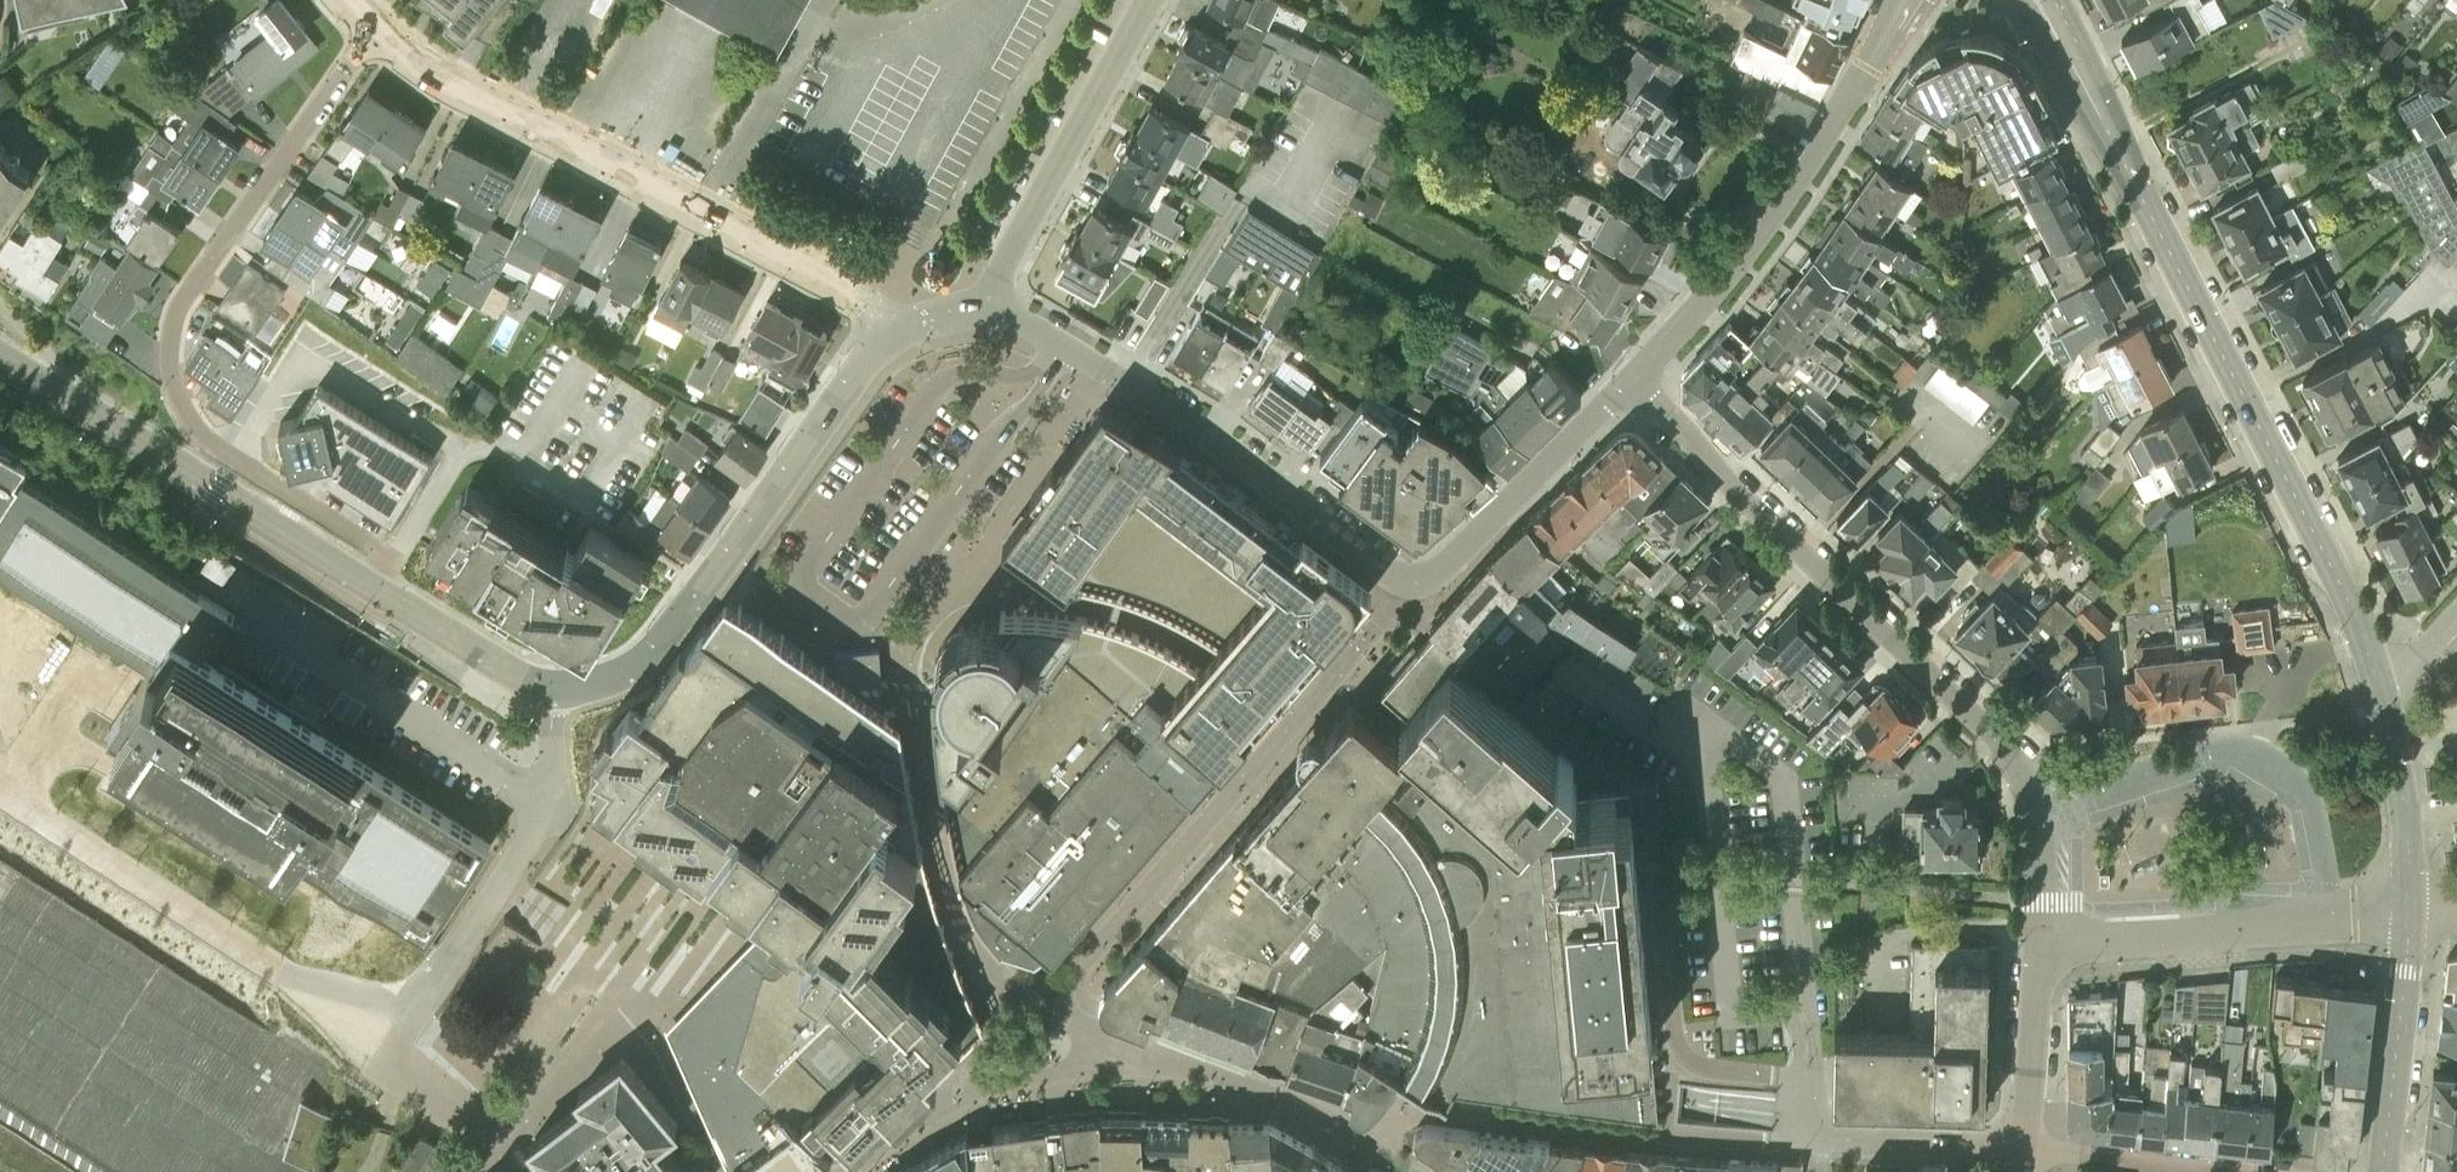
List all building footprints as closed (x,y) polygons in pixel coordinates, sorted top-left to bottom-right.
[(29,26),(90,14),(89,6),(120,0),(23,0),(29,26)] [(233,60),(240,69),(236,72),(229,63),(194,90),(203,98),(230,115),(239,101),(255,88),(258,92),(316,46),(280,0),(277,0),(257,16),(269,31),(233,60)] [(415,2),(449,20),(445,24),(465,40),(472,32),(493,43),(516,0),(417,0),(415,2)] [(702,12),(775,53),(806,2),(803,0),(680,0),(702,12)] [(1239,15),(1267,27),(1279,0),(1209,0),(1209,1),(1239,15)] [(1837,30),(1802,14),(1803,12),(1777,0),(1742,0),(1797,26),(1785,49),(1744,29),(1730,58),(1747,66),(1817,99),(1832,73),(1833,73),(1845,47),(1846,48),(1852,35),(1838,28),(1837,30)] [(1838,28),(1844,13),(1851,16),(1853,11),(1857,13),(1862,0),(1807,0),(1803,12),(1802,14),(1837,30),(1838,28)] [(2099,5),(2103,3),(2109,13),(2134,0),(2096,0),(2099,5)] [(2165,1),(2172,13),(2122,39),(2123,41),(2126,40),(2139,65),(2136,67),(2137,69),(2211,31),(2199,6),(2203,4),(2201,0),(2166,0),(2165,1)] [(2143,11),(2165,0),(2165,1),(2166,0),(2137,0),(2143,11)] [(2259,7),(2274,36),(2310,18),(2280,0),(2272,0),(2259,7)] [(2425,0),(2408,0),(2405,4),(2416,12),(2425,0)] [(1999,164),(2000,164),(2001,164),(2028,150),(2064,131),(2032,68),(2029,63),(2026,59),(2024,56),(2020,52),(2016,48),(2012,45),(2008,42),(2003,39),(1998,37),(1994,35),(1989,33),(1983,32),(1978,31),(1971,18),(1947,30),(1949,33),(1944,35),(1939,37),(1934,39),(1931,41),(1926,44),(1922,48),(1918,51),(1915,55),(1911,59),(1893,86),(1929,109),(1942,116),(1956,93),(1961,90),(1965,98),(1954,103),(1962,119),(1973,113),(1999,164)] [(1242,86),(1256,60),(1252,58),(1253,56),(1247,52),(1246,55),(1225,43),(1190,24),(1184,24),(1178,35),(1181,41),(1176,51),(1242,87),(1242,86)] [(1267,27),(1261,40),(1275,47),(1287,52),(1297,57),(1298,56),(1311,62),(1319,50),(1296,40),(1293,39),(1267,27)] [(2391,35),(2378,51),(2391,61),(2404,45),(2391,35)] [(1319,50),(1311,62),(1303,77),(1318,85),(1334,54),(1320,47),(1319,50)] [(1630,164),(1641,162),(1664,178),(1678,158),(1683,161),(1688,160),(1702,139),(1701,134),(1670,113),(1677,104),(1665,95),(1683,69),(1640,47),(1619,81),(1631,92),(1618,114),(1617,113),(1605,132),(1606,140),(1618,150),(1620,157),(1630,164)] [(2406,51),(2398,62),(2411,73),(2419,62),(2406,51)] [(1246,140),(1252,127),(1228,113),(1242,87),(1180,53),(1166,79),(1214,105),(1207,118),(1233,133),(1246,140)] [(1318,85),(1333,93),(1349,62),(1334,54),(1318,85)] [(1298,56),(1297,57),(1290,70),(1303,77),(1311,62),(1298,56)] [(2395,71),(2374,58),(2369,67),(2390,80),(2395,71)] [(94,60),(84,75),(99,86),(109,71),(94,60)] [(1333,93),(1347,101),(1364,70),(1349,62),(1333,93)] [(1771,95),(1764,110),(1780,117),(1802,128),(1817,99),(1747,66),(1740,81),(1771,95)] [(1347,101),(1362,108),(1378,78),(1364,70),(1347,101)] [(2456,101),(2456,75),(2443,93),(2450,98),(2456,101)] [(1362,108),(1377,116),(1393,86),(1378,78),(1362,108)] [(11,93),(0,79),(0,102),(11,93)] [(2177,146),(2181,144),(2187,156),(2249,121),(2250,122),(2254,121),(2244,102),(2258,95),(2250,79),(2217,97),(2216,96),(2194,108),(2196,111),(2170,125),(2172,128),(2168,130),(2168,140),(2177,146)] [(2397,100),(2408,120),(2444,102),(2450,98),(2443,93),(2426,83),(2397,100)] [(1392,124),(1394,121),(1406,98),(1408,94),(1393,86),(1377,116),(1392,124)] [(1877,111),(1914,134),(1929,109),(1893,86),(1892,86),(1877,111)] [(328,146),(342,156),(357,137),(370,147),(373,143),(372,142),(393,111),(366,92),(345,123),(342,121),(339,126),(341,127),(328,146)] [(158,131),(219,173),(239,145),(227,137),(228,135),(220,129),(230,115),(203,98),(192,114),(202,121),(188,141),(179,135),(183,130),(167,119),(158,131)] [(1406,98),(1394,121),(1412,131),(1423,108),(1406,98)] [(1137,131),(1175,152),(1189,126),(1152,105),(1137,131)] [(386,152),(381,158),(395,169),(424,127),(396,107),(393,111),(372,142),(373,143),(386,152)] [(1878,163),(1904,181),(1927,142),(1921,139),(1914,134),(1877,111),(1861,136),(1886,151),(1878,163)] [(1233,133),(1207,118),(1201,131),(1226,146),(1233,133)] [(2211,181),(2217,193),(2253,173),(2249,164),(2251,163),(2245,150),(2260,142),(2250,122),(2249,121),(2187,156),(2202,186),(2211,181)] [(1118,155),(1122,158),(1123,156),(1161,177),(1175,152),(1137,131),(1133,129),(1118,155)] [(1921,139),(1927,142),(1933,146),(1939,136),(1927,129),(1921,139)] [(164,154),(146,181),(169,199),(178,187),(199,202),(219,173),(158,131),(149,144),(164,154)] [(1385,135),(1378,148),(1402,161),(1409,148),(1385,135)] [(2452,197),(2437,166),(2423,137),(2418,140),(2387,156),(2366,166),(2367,167),(2390,181),(2401,202),(2405,199),(2426,238),(2407,260),(2418,270),(2434,252),(2448,264),(2456,254),(2456,207),(2452,197)] [(1525,158),(1576,185),(1580,176),(1562,165),(1565,147),(1535,138),(1525,158)] [(33,173),(13,159),(0,141),(0,223),(33,173)] [(448,187),(463,194),(481,157),(452,142),(429,187),(445,196),(448,187)] [(1378,148),(1370,162),(1394,175),(1402,161),(1378,148)] [(2011,173),(2023,199),(2064,178),(2050,152),(2034,160),(2028,150),(2001,164),(2007,175),(2011,173)] [(2299,150),(2271,164),(2279,181),(2307,166),(2299,150)] [(349,182),(339,175),(345,167),(324,153),(309,174),(330,188),(342,194),(349,182)] [(1961,183),(1969,179),(1970,153),(1963,153),(1961,183)] [(1108,183),(1146,204),(1161,177),(1123,156),(1122,158),(1108,183)] [(474,210),(490,219),(513,173),(481,157),(463,194),(478,202),(474,210)] [(1394,175),(1370,162),(1364,172),(1388,186),(1394,175)] [(1909,185),(1904,181),(1878,163),(1861,187),(1893,209),(1909,185)] [(169,199),(146,181),(127,169),(120,180),(143,197),(129,217),(137,223),(127,239),(159,261),(180,229),(159,214),(169,199)] [(1223,212),(1237,187),(1211,172),(1197,197),(1223,212)] [(2037,224),(2077,204),(2064,178),(2023,199),(2037,224)] [(1481,206),(1489,191),(1474,184),(1466,199),(1481,206)] [(393,226),(399,213),(411,191),(399,185),(389,203),(383,200),(374,214),(393,226)] [(2274,214),(2274,213),(2260,185),(2214,208),(2229,238),(2274,214)] [(570,202),(540,186),(507,249),(537,265),(570,202)] [(1845,210),(1877,232),(1893,209),(1861,187),(1845,210)] [(345,258),(374,214),(342,194),(330,188),(319,203),(299,189),(281,214),(322,243),(345,258)] [(411,191),(399,213),(413,220),(424,199),(411,191)] [(1369,191),(1364,199),(1354,193),(1347,204),(1358,210),(1372,217),(1382,198),(1369,191)] [(1613,247),(1615,242),(1651,262),(1661,243),(1658,241),(1663,232),(1600,197),(1593,212),(1603,217),(1592,236),(1613,247)] [(1151,222),(1176,235),(1183,222),(1173,216),(1178,207),(1164,199),(1151,222)] [(2005,206),(2010,216),(2022,210),(2017,201),(2005,206)] [(580,254),(581,254),(600,217),(570,202),(543,254),(561,263),(564,255),(576,262),(580,254)] [(2037,224),(2049,249),(2050,250),(2090,229),(2077,204),(2037,224)] [(2286,246),(2292,258),(2314,247),(2293,204),(2274,213),(2274,214),(2229,238),(2230,240),(2225,243),(2233,258),(2238,256),(2245,268),(2286,246)] [(1284,284),(1297,293),(1321,253),(1268,219),(1248,206),(1223,246),(1235,254),(1284,284)] [(1176,235),(1151,222),(1133,212),(1127,225),(1095,207),(1081,233),(1080,234),(1118,255),(1127,239),(1133,242),(1142,239),(1144,234),(1169,248),(1176,235)] [(1904,216),(1915,223),(1921,215),(1910,207),(1904,216)] [(1907,271),(1915,258),(1877,232),(1845,210),(1830,233),(1867,258),(1874,249),(1907,271)] [(329,282),(345,258),(322,243),(281,214),(264,240),(293,260),(282,274),(324,303),(335,286),(329,282)] [(1915,223),(1904,216),(1899,225),(1910,232),(1915,223)] [(17,276),(47,297),(60,278),(59,278),(68,263),(53,253),(63,239),(38,222),(25,241),(12,232),(0,248),(0,256),(21,271),(17,276)] [(473,249),(487,256),(492,246),(500,230),(501,229),(488,222),(487,222),(486,223),(473,249)] [(94,228),(84,243),(100,254),(110,239),(94,228)] [(2090,229),(2050,250),(2049,249),(2043,253),(2037,256),(2046,274),(2054,268),(2059,277),(2051,281),(2057,292),(2058,292),(2092,275),(2087,264),(2103,256),(2090,229)] [(1062,257),(1115,287),(1130,261),(1118,255),(1080,234),(1081,233),(1077,230),(1062,257)] [(624,274),(642,284),(662,245),(657,242),(655,246),(630,233),(623,245),(619,243),(601,278),(618,286),(624,274)] [(1891,294),(1858,271),(1867,258),(1830,233),(1815,255),(1850,282),(1849,283),(1882,307),(1891,294)] [(2037,256),(2043,253),(2039,244),(2028,250),(2032,259),(2037,256)] [(447,291),(481,309),(508,255),(492,246),(487,256),(476,276),(459,268),(447,291)] [(1208,271),(1220,279),(1235,254),(1223,246),(1208,271)] [(1571,280),(1587,289),(1622,311),(1636,292),(1633,290),(1641,277),(1588,248),(1571,280)] [(130,249),(119,265),(102,254),(90,271),(93,273),(78,295),(92,305),(82,320),(105,336),(116,321),(118,322),(137,295),(143,300),(153,285),(146,280),(155,266),(130,249)] [(1799,275),(1867,327),(1875,316),(1843,292),(1849,283),(1850,282),(1815,255),(1799,275)] [(436,258),(418,284),(432,294),(451,268),(436,258)] [(681,259),(654,313),(684,329),(692,313),(712,275),(681,259)] [(2275,314),(2320,291),(2315,280),(2324,275),(2316,259),(2307,264),(2306,262),(2252,291),(2262,309),(2270,305),(2275,314)] [(256,331),(285,289),(247,263),(218,305),(256,331)] [(2126,299),(2109,266),(2093,275),(2092,275),(2058,292),(2068,311),(2081,305),(2087,317),(2057,332),(2048,337),(2062,363),(2089,333),(2114,321),(2108,308),(2126,299)] [(692,313),(722,329),(742,291),(712,275),(692,313)] [(1148,317),(1169,283),(1156,275),(1135,308),(1148,317)] [(1840,325),(1858,338),(1867,327),(1799,275),(1783,296),(1817,323),(1830,333),(1833,336),(1840,325)] [(2370,324),(2400,293),(2387,280),(2358,312),(2370,324)] [(577,290),(571,303),(584,310),(596,287),(582,281),(577,290)] [(577,290),(565,284),(548,316),(560,323),(571,303),(577,290)] [(1297,293),(1284,284),(1269,311),(1282,318),(1297,293)] [(2283,331),(2296,354),(2342,330),(2331,311),(2340,306),(2331,285),(2320,291),(2275,314),(2276,316),(2273,318),(2271,322),(2271,325),(2272,328),(2274,330),(2277,332),(2280,332),(2283,331)] [(519,301),(526,289),(519,286),(510,286),(506,295),(519,301)] [(1563,329),(1571,316),(1605,338),(1622,311),(1587,289),(1580,300),(1561,288),(1543,316),(1563,329)] [(1767,317),(1835,368),(1842,358),(1824,342),(1830,333),(1817,323),(1783,296),(1767,317)] [(413,301),(387,338),(397,346),(424,309),(413,301)] [(768,301),(741,349),(769,364),(797,316),(768,301)] [(1204,304),(1173,354),(1201,371),(1228,326),(1230,321),(1204,304)] [(784,374),(787,369),(802,377),(827,333),(797,316),(769,364),(769,366),(784,374)] [(1746,335),(1756,344),(1781,362),(1791,369),(1791,370),(1824,394),(1839,373),(1834,369),(1835,368),(1767,317),(1761,326),(1756,322),(1746,335)] [(2081,385),(2091,386),(2102,380),(2155,353),(2140,323),(2120,333),(2114,321),(2089,333),(2078,346),(2088,365),(2082,368),(2078,377),(2081,385)] [(1494,412),(1493,414),(1529,448),(1562,415),(1530,383),(1531,382),(1528,379),(1511,396),(1497,383),(1478,374),(1495,347),(1445,322),(1420,369),(1467,393),(1468,392),(1480,399),(1494,412)] [(1683,373),(1683,392),(1698,406),(1729,373),(1736,366),(1756,344),(1746,335),(1731,324),(1720,336),(1719,335),(1683,373)] [(1228,326),(1201,371),(1228,387),(1255,343),(1228,326)] [(1275,330),(1259,359),(1274,370),(1294,340),(1275,330)] [(232,413),(258,375),(262,370),(212,337),(191,367),(218,385),(210,398),(232,413)] [(2327,434),(2380,407),(2380,408),(2405,396),(2392,370),(2395,369),(2380,337),(2351,351),(2352,353),(2302,378),(2319,410),(2315,412),(2327,434)] [(1759,384),(1759,385),(1771,372),(1781,362),(1756,344),(1736,366),(1729,373),(1698,406),(1719,426),(1759,384)] [(636,353),(621,345),(614,357),(629,365),(636,353)] [(2446,357),(2456,367),(2456,346),(2446,357)] [(706,389),(710,382),(724,354),(712,347),(702,367),(696,364),(688,379),(706,389)] [(2131,404),(2131,405),(2148,395),(2170,384),(2155,353),(2102,380),(2111,395),(2110,396),(2117,411),(2131,404)] [(724,354),(710,382),(722,388),(737,361),(724,354)] [(1905,356),(1893,372),(1906,383),(1918,366),(1905,356)] [(1791,370),(1791,369),(1781,362),(1771,372),(1782,381),(1791,370)] [(1581,395),(1550,364),(1531,382),(1530,383),(1562,415),(1581,395)] [(1924,384),(1934,392),(1950,371),(1940,364),(1924,384)] [(1964,378),(1976,388),(1984,379),(1971,369),(1964,378)] [(1934,392),(1944,399),(1960,379),(1950,371),(1934,392)] [(1250,403),(1280,426),(1299,400),(1308,388),(1292,376),(1283,387),(1269,377),(1250,403)] [(1984,379),(1976,388),(2015,420),(2028,404),(2011,390),(2007,395),(1985,378),(1984,379)] [(1944,399),(1953,407),(1970,386),(1960,379),(1944,399)] [(433,456),(319,383),(298,417),(281,421),(284,438),(278,439),(281,453),(287,451),(291,468),(308,464),(393,518),(433,456)] [(790,402),(763,384),(742,415),(769,433),(790,402)] [(1435,412),(1441,400),(1411,384),(1404,397),(1435,412)] [(1759,384),(1719,426),(1741,447),(1773,414),(1761,402),(1768,394),(1759,385),(1759,384)] [(1953,407),(1963,415),(1979,394),(1970,386),(1953,407)] [(489,388),(477,404),(490,413),(501,397),(489,388)] [(1350,415),(1338,431),(1321,453),(1346,472),(1340,480),(1418,538),(1422,533),(1424,534),(1490,468),(1476,454),(1466,443),(1454,432),(1369,388),(1355,408),(1350,415)] [(1877,400),(1887,407),(1893,397),(1884,390),(1877,400)] [(1979,394),(1963,415),(1973,422),(1989,402),(1979,394)] [(1316,413),(1299,400),(1280,426),(1310,448),(1328,424),(1338,431),(1350,415),(1355,408),(1340,397),(1327,414),(1319,408),(1316,413)] [(1761,446),(1782,466),(1822,424),(1826,419),(1805,400),(1793,413),(1791,412),(1778,428),(1761,446)] [(1080,610),(1054,607),(1025,603),(1002,603),(995,612),(978,614),(959,617),(952,619),(928,657),(927,666),(932,690),(919,707),(933,719),(936,750),(940,772),(942,788),(944,802),(948,821),(950,834),(953,850),(956,861),(958,869),(958,870),(961,879),(965,891),(967,898),(968,902),(970,906),(972,910),(974,913),(976,916),(978,919),(981,921),(982,922),(984,923),(985,924),(986,925),(989,925),(991,925),(992,925),(994,925),(996,924),(998,923),(1000,921),(1002,920),(1005,918),(1006,917),(1007,915),(1009,913),(1026,928),(1027,929),(1029,931),(1038,939),(1067,937),(1078,925),(1079,923),(1084,915),(1085,914),(1187,796),(1189,798),(1191,795),(1188,793),(1188,794),(1135,746),(1151,728),(1132,712),(1131,711),(1145,694),(1167,713),(1166,714),(1221,762),(1259,719),(1251,713),(1263,698),(1271,689),(1277,694),(1276,694),(1280,697),(1280,696),(1280,695),(1284,690),(1283,690),(1348,615),(1351,612),(1371,589),(1328,557),(1327,558),(1328,559),(1325,561),(1313,552),(1317,548),(1302,536),(1299,541),(1180,450),(1173,446),(1174,445),(1102,402),(1055,466),(1052,464),(1030,495),(1033,497),(1023,511),(1021,510),(1002,535),(1004,537),(1002,540),(1023,555),(1024,558),(1024,560),(1025,561),(1025,563),(1026,565),(1027,567),(1028,568),(1029,569),(1030,570),(1032,571),(1034,573),(1035,573),(1038,575),(1041,576),(1044,577),(1047,578),(1049,578),(1052,578),(1054,578),(1056,578),(1065,585),(1068,580),(1071,582),(1071,583),(1080,584),(1095,588),(1097,588),(1112,592),(1125,596),(1137,600),(1141,602),(1154,607),(1160,610),(1171,615),(1174,617),(1186,623),(1191,626),(1201,632),(1205,635),(1215,641),(1223,647),(1217,654),(1218,656),(1219,656),(1216,659),(1214,661),(1213,660),(1212,660),(1203,671),(1185,658),(1164,647),(1146,638),(1132,632),(1114,625),(1100,621),(1085,617),(1076,615),(1080,610)] [(2338,457),(2352,484),(2391,464),(2401,459),(2404,455),(2405,456),(2418,439),(2414,432),(2415,431),(2402,403),(2393,413),(2380,420),(2386,432),(2338,457)] [(2155,462),(2198,438),(2182,407),(2140,429),(2128,445),(2143,472),(2148,466),(2150,469),(2155,462)] [(1869,425),(1879,414),(1873,408),(1864,408),(1860,416),(1869,425)] [(1493,414),(1473,434),(1508,469),(1529,448),(1493,414)] [(1847,427),(1855,435),(1865,424),(1858,417),(1847,427)] [(2106,420),(2080,452),(2095,465),(2121,433),(2106,420)] [(2454,421),(2447,429),(2456,438),(2456,424),(2454,421)] [(1822,424),(1782,466),(1805,488),(1844,446),(1822,424)] [(677,438),(699,455),(708,442),(686,426),(677,438)] [(736,426),(716,454),(747,477),(767,448),(736,426)] [(1638,514),(1680,473),(1637,431),(1636,430),(1634,429),(1623,430),(1621,430),(1620,431),(1586,463),(1632,507),(1638,514)] [(688,470),(699,455),(677,438),(670,433),(662,451),(688,470)] [(2175,483),(2178,489),(2192,482),(2190,478),(2213,467),(2198,438),(2155,462),(2150,469),(2161,491),(2175,483)] [(1827,508),(1843,491),(1859,476),(1872,461),(1850,441),(1845,446),(1844,446),(1805,488),(1827,508)] [(109,733),(427,939),(490,841),(202,655),(209,644),(214,647),(235,614),(23,477),(19,482),(16,480),(27,462),(0,445),(0,568),(152,667),(121,716),(109,733)] [(1858,538),(1875,521),(1890,506),(1889,505),(1901,493),(1903,490),(1893,482),(1912,462),(1900,452),(1885,468),(1837,518),(1858,538)] [(2404,508),(2430,494),(2420,470),(2413,473),(2405,456),(2404,455),(2401,459),(2391,464),(2352,484),(2367,513),(2399,497),(2404,508)] [(1636,516),(1636,517),(1638,514),(1632,507),(1586,463),(1558,490),(1616,553),(1628,541),(1620,532),(1636,516)] [(2110,477),(2095,465),(2072,493),(2087,505),(2110,477)] [(1903,490),(1901,493),(1912,503),(1934,481),(1923,471),(1903,490)] [(730,496),(698,473),(679,501),(678,502),(709,525),(730,496)] [(1683,547),(1684,546),(1698,532),(1688,522),(1708,500),(1680,473),(1638,514),(1636,517),(1644,525),(1643,527),(1651,534),(1668,533),(1683,547)] [(574,551),(467,484),(428,544),(444,554),(439,561),(461,575),(465,567),(493,585),(489,593),(511,606),(515,599),(531,609),(538,614),(541,617),(543,620),(545,624),(548,627),(551,629),(554,624),(585,643),(593,642),(613,611),(618,614),(619,611),(621,607),(621,602),(622,598),(623,595),(628,587),(637,572),(645,577),(652,565),(591,526),(574,551)] [(1558,490),(1528,519),(1560,553),(1577,537),(1603,564),(1616,553),(1558,490)] [(621,522),(641,536),(651,523),(691,551),(709,525),(678,502),(679,501),(668,492),(649,518),(632,506),(621,522)] [(1876,555),(1896,574),(1941,527),(1940,526),(1961,504),(1947,492),(1921,519),(1921,527),(1902,509),(1895,515),(1879,532),(1889,542),(1876,555)] [(2176,506),(2163,494),(2143,515),(2155,527),(2176,506)] [(2390,559),(2432,538),(2432,539),(2434,537),(2422,514),(2426,511),(2428,515),(2438,510),(2430,494),(2404,508),(2397,512),(2400,518),(2376,531),(2390,559)] [(2195,540),(2190,500),(2179,507),(2164,523),(2167,543),(2195,540)] [(2043,501),(2037,508),(2046,517),(2052,509),(2043,501)] [(2456,509),(2444,522),(2456,533),(2456,510),(2456,509)] [(1546,566),(1560,553),(1528,519),(1491,555),(1523,588),(1549,617),(1580,633),(1667,682),(1688,646),(1649,621),(1636,641),(1569,598),(1574,594),(1564,585),(1546,566)] [(1972,575),(1981,565),(1980,564),(1941,527),(1896,574),(1913,591),(1926,577),(1935,586),(1932,589),(1944,601),(1970,574),(1972,575)] [(1983,560),(1996,574),(2006,583),(2033,557),(2022,547),(2009,534),(1983,560)] [(1676,585),(1689,596),(1695,590),(1705,600),(1713,592),(1748,555),(1728,536),(1688,577),(1677,567),(1669,578),(1676,585)] [(2432,539),(2432,538),(2390,559),(2407,591),(2438,576),(2436,572),(2446,566),(2432,539)] [(1521,586),(1523,588),(1491,555),(1430,623),(1434,627),(1461,651),(1463,652),(1521,586)] [(1732,625),(1733,627),(1767,589),(1774,581),(1766,574),(1768,574),(1748,555),(1713,592),(1705,600),(1706,600),(1700,605),(1726,632),(1732,625)] [(1669,578),(1677,567),(1666,557),(1639,586),(1653,593),(1661,586),(1669,578)] [(1619,577),(1608,568),(1592,588),(1604,597),(1619,577)] [(1669,593),(1676,585),(1669,578),(1661,586),(1669,593)] [(2020,601),(2002,585),(1993,595),(1957,632),(1992,666),(1995,663),(2007,675),(2019,662),(2024,667),(2030,660),(2041,648),(2062,627),(2074,614),(2089,599),(2092,596),(2079,587),(2064,602),(2056,595),(2037,616),(2035,610),(2027,603),(2020,601)] [(748,961),(685,1048),(685,1049),(713,1112),(749,1097),(759,1087),(831,1155),(831,1156),(832,1155),(832,1156),(847,1141),(850,1144),(879,1115),(887,1108),(893,1114),(930,1077),(930,1078),(983,1026),(983,1024),(982,1025),(971,999),(962,978),(954,956),(949,944),(942,923),(936,906),(933,893),(928,877),(921,851),(920,844),(910,785),(908,772),(901,719),(884,707),(879,646),(835,650),(836,663),(824,664),(731,596),(709,627),(707,625),(704,629),(705,629),(645,711),(631,701),(605,732),(599,746),(602,748),(594,759),(612,772),(597,793),(743,898),(768,917),(770,918),(778,907),(790,915),(768,945),(762,941),(748,961)] [(1776,677),(1781,672),(1779,670),(1823,626),(1804,608),(1805,607),(1797,599),(1749,650),(1776,677)] [(2089,599),(2074,614),(2097,636),(2111,621),(2089,599)] [(1496,617),(1498,668),(1517,667),(1516,616),(1496,617)] [(2248,622),(2234,624),(2236,646),(2250,644),(2248,622)] [(1775,692),(1789,705),(1811,683),(1809,681),(1844,646),(1823,626),(1779,670),(1781,672),(1788,679),(1775,692)] [(1540,798),(1577,795),(1576,779),(1566,771),(1574,762),(1559,749),(1555,754),(1451,663),(1457,656),(1461,651),(1434,627),(1430,632),(1418,647),(1389,679),(1402,691),(1396,698),(1408,709),(1401,717),(1519,821),(1540,798)] [(2062,627),(2041,648),(2030,660),(2051,677),(2032,700),(2034,702),(2031,705),(2046,719),(2049,716),(2051,718),(2070,716),(2070,719),(2088,717),(2088,714),(2106,712),(2099,653),(2083,654),(2082,648),(2062,627)] [(2178,639),(2184,705),(2225,700),(2224,686),(2235,685),(2233,663),(2224,664),(2221,646),(2220,646),(2219,635),(2178,639)] [(1701,657),(1714,666),(1731,649),(1720,637),(1701,657)] [(2142,709),(2184,705),(2178,639),(2135,643),(2137,671),(2127,672),(2129,696),(2141,695),(2142,709)] [(1816,688),(1801,703),(1815,716),(1865,663),(1858,657),(1857,659),(1844,646),(1809,681),(1811,683),(1816,688)] [(1847,726),(1861,741),(1901,700),(1883,684),(1874,683),(1863,694),(1854,685),(1807,735),(1826,749),(1847,726)] [(1136,746),(1192,795),(1221,762),(1166,714),(1146,697),(1132,712),(1151,728),(1151,729),(1136,746)] [(1880,768),(1897,768),(1899,768),(1899,767),(1908,758),(1898,749),(1919,726),(1918,716),(1901,700),(1861,741),(1873,753),(1869,757),(1880,768)] [(1454,1092),(1655,1121),(1675,1121),(1680,1081),(1655,1078),(1652,1047),(1553,1057),(1547,996),(1544,960),(1536,875),(1532,835),(1521,822),(1520,821),(1511,832),(1406,740),(1407,738),(1394,726),(1387,733),(1351,702),(1323,733),(1310,749),(1234,835),(1313,905),(1312,906),(1371,954),(1386,941),(1374,992),(1368,1014),(1358,1054),(1344,1091),(1352,1094),(1351,1096),(1350,1100),(1351,1105),(1352,1108),(1355,1111),(1358,1113),(1361,1114),(1364,1114),(1368,1114),(1370,1112),(1375,1108),(1382,1100),(1399,1078),(1406,1083),(1424,1093),(1446,1108),(1448,1105),(1447,1104),(1454,1092)] [(1851,749),(1844,742),(1835,751),(1843,758),(1851,749)] [(1553,1057),(1652,1047),(1649,999),(1639,896),(1636,872),(1636,866),(1634,847),(1628,790),(1577,795),(1540,798),(1519,821),(1520,821),(1521,822),(1532,835),(1536,875),(1544,960),(1547,996),(1553,1057)] [(1982,833),(1980,833),(1980,808),(1963,808),(1963,796),(1940,796),(1939,806),(1903,807),(1903,832),(1896,832),(1896,829),(1873,829),(1873,856),(1896,856),(1896,852),(1903,852),(1903,856),(1908,856),(1908,866),(1918,866),(1918,856),(1979,856),(1979,852),(1982,852),(1987,847),(1987,837),(1982,833)] [(1251,1057),(1286,1070),(1311,1014),(1316,1001),(1353,970),(1371,954),(1312,906),(1313,905),(1234,835),(1107,981),(1096,997),(1103,1009),(1106,1010),(1140,1023),(1143,1015),(1157,1020),(1158,1021),(1251,1057)] [(114,1171),(301,1171),(332,1070),(0,856),(0,1099),(114,1171)] [(2101,871),(2101,883),(2110,883),(2110,871),(2101,871)] [(1286,1070),(1344,1091),(1358,1054),(1368,1014),(1355,1001),(1369,987),(1374,992),(1386,941),(1371,954),(1353,970),(1316,1001),(1311,1014),(1286,1070)] [(1912,942),(1910,1033),(1837,1031),(1837,1030),(1835,1030),(1834,1033),(1836,1033),(1834,1100),(1833,1100),(1833,1103),(1986,1107),(1986,1104),(1985,1104),(1986,1065),(1990,1065),(1991,1042),(1986,1041),(1989,946),(1990,946),(1990,944),(1988,944),(1912,942)] [(2447,956),(2443,989),(2456,990),(2456,947),(2447,956)] [(2272,1007),(2286,1008),(2283,1040),(2321,1043),(2321,1041),(2320,1041),(2328,980),(2325,979),(2324,981),(2307,980),(2308,975),(2295,973),(2295,978),(2278,976),(2278,974),(2276,974),(2272,1007)] [(2318,1065),(2324,1066),(2317,1121),(2313,1153),(2347,1157),(2347,1151),(2352,1151),(2353,1143),(2357,1143),(2364,1089),(2361,1088),(2363,1072),(2367,1073),(2376,988),(2375,988),(2375,985),(2373,985),(2373,987),(2362,986),(2362,983),(2346,981),(2344,975),(2331,974),(2328,980),(2320,1041),(2321,1041),(2321,1043),(2318,1065)] [(2194,1019),(2226,1020),(2229,979),(2198,982),(2194,1019)] [(2173,1018),(2194,1019),(2198,982),(2176,984),(2174,1007),(2173,1018)] [(2441,1040),(2456,1042),(2456,990),(2443,989),(2437,1034),(2442,1035),(2441,1040)] [(2068,996),(2069,1040),(2069,1063),(2069,1085),(2069,1120),(2068,1120),(2073,1126),(2074,1125),(2107,1129),(2113,1046),(2115,1046),(2117,991),(2068,996)] [(2173,1023),(2173,1018),(2174,1007),(2162,1006),(2161,1022),(2173,1023)] [(2221,1065),(2212,1142),(2244,1145),(2248,1100),(2250,1100),(2252,1079),(2241,1078),(2244,1040),(2222,1038),(2220,1065),(2221,1065)] [(2107,1129),(2137,1133),(2142,1099),(2143,1087),(2145,1075),(2148,1044),(2145,1044),(2140,1088),(2128,1088),(2130,1046),(2115,1046),(2113,1046),(2107,1129)] [(2137,1133),(2162,1136),(2169,1071),(2171,1056),(2171,1050),(2171,1046),(2148,1044),(2145,1075),(2143,1087),(2142,1099),(2137,1133)] [(2162,1136),(2181,1138),(2184,1093),(2186,1093),(2187,1084),(2188,1084),(2188,1074),(2183,1073),(2185,1052),(2171,1050),(2171,1056),(2169,1071),(2162,1136)] [(624,1056),(579,1091),(586,1099),(533,1139),(532,1140),(556,1171),(681,1171),(656,1139),(678,1123),(624,1056)] [(2181,1138),(2212,1142),(2221,1065),(2220,1065),(2205,1063),(2203,1086),(2188,1084),(2187,1084),(2186,1093),(2184,1093),(2181,1138)] [(2260,1101),(2250,1100),(2248,1100),(2244,1145),(2271,1148),(2273,1124),(2274,1103),(2276,1081),(2273,1067),(2263,1067),(2260,1101)] [(2433,1071),(2429,1103),(2456,1106),(2456,1073),(2433,1071)] [(749,1097),(713,1112),(737,1167),(731,1171),(809,1171),(831,1156),(830,1156),(831,1155),(759,1087),(749,1097)] [(2429,1103),(2425,1136),(2456,1139),(2456,1106),(2429,1103)] [(1099,1113),(1047,1119),(1047,1122),(1054,1171),(1099,1171),(1099,1113)] [(1099,1113),(1099,1171),(1165,1171),(1162,1148),(1143,1149),(1140,1114),(1101,1113),(1099,1113)] [(1194,1155),(1189,1155),(1188,1116),(1140,1114),(1143,1149),(1162,1148),(1165,1171),(1193,1171),(1194,1155)] [(1229,1120),(1229,1118),(1188,1116),(1189,1155),(1194,1155),(1193,1171),(1234,1171),(1229,1120)] [(1271,1120),(1229,1120),(1234,1171),(1275,1171),(1271,1120)] [(1312,1142),(1271,1120),(1275,1171),(1295,1171),(1312,1142)] [(2297,1151),(2313,1153),(2317,1121),(2300,1120),(2297,1151)] [(1047,1122),(992,1130),(998,1171),(1054,1171),(1047,1122)] [(1418,1140),(1455,1166),(1478,1131),(1425,1123),(1424,1123),(1417,1126),(1415,1134),(1418,1140)] [(992,1130),(967,1133),(973,1171),(998,1171),(992,1130)] [(1465,1171),(1509,1171),(1525,1138),(1478,1131),(1455,1166),(1465,1171)] [(967,1133),(932,1152),(941,1171),(973,1171),(967,1133)] [(433,1142),(434,1142),(420,1134),(399,1171),(417,1171),(433,1142)] [(2456,1170),(2456,1139),(2425,1136),(2423,1158),(2431,1167),(2456,1170)] [(1542,1171),(1542,1166),(1537,1165),(1548,1141),(1525,1138),(1509,1171),(1541,1171),(1542,1171)] [(1548,1141),(1537,1165),(1542,1166),(1542,1171),(1541,1171),(1627,1171),(1628,1152),(1579,1145),(1548,1141)] [(479,1152),(479,1151),(450,1151),(433,1142),(417,1171),(455,1171),(479,1152)] [(1313,1143),(1312,1142),(1295,1171),(1355,1171),(1313,1143)] [(932,1152),(908,1165),(911,1171),(941,1171),(932,1152)] [(1674,1156),(1628,1152),(1627,1171),(1673,1171),(1674,1156)] [(1700,1158),(1674,1156),(1673,1171),(1698,1171),(1700,1158)] [(1729,1160),(1700,1158),(1698,1171),(1726,1171),(1729,1160)] [(1776,1162),(1729,1160),(1726,1171),(1773,1171),(1776,1162)] [(1773,1171),(1799,1171),(1801,1163),(1776,1162),(1773,1171)]
